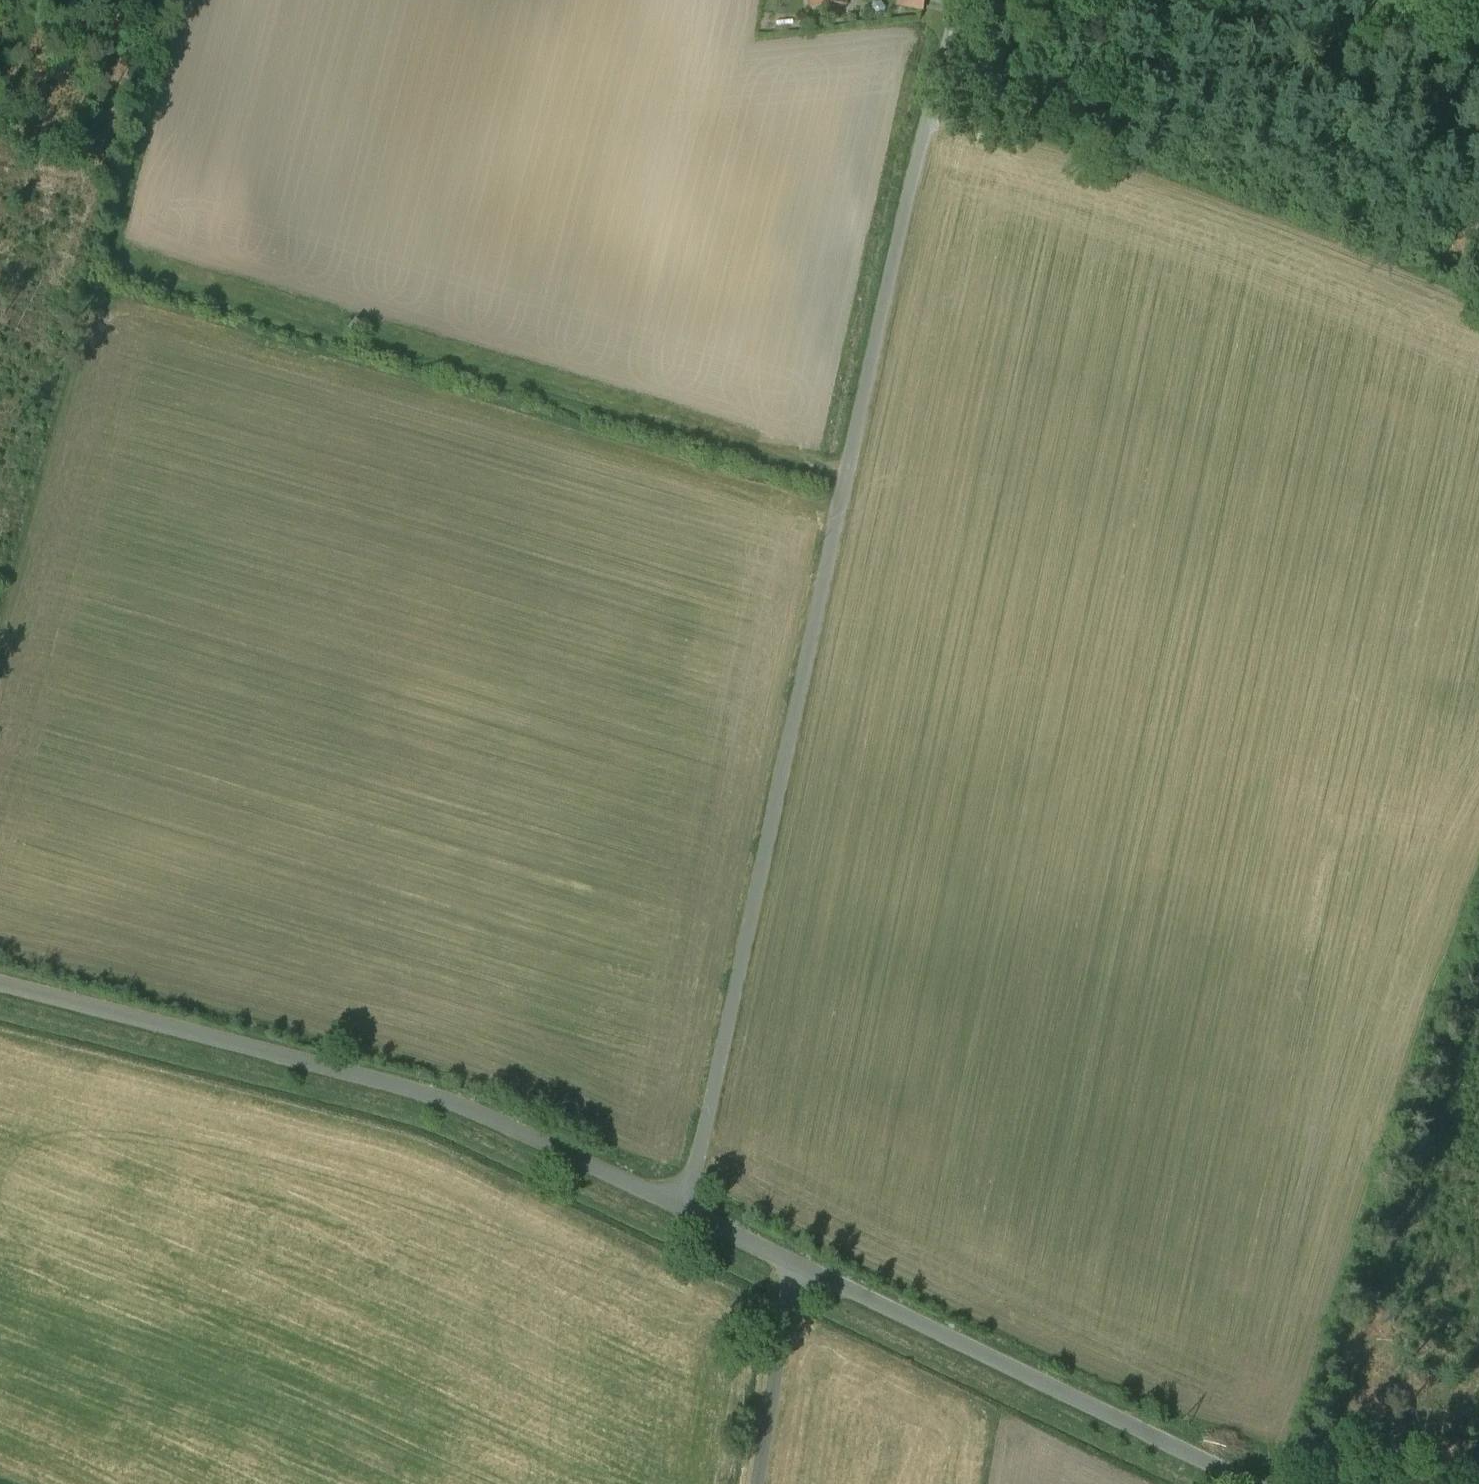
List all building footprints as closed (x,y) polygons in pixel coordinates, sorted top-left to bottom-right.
[(811,10),(846,7),(846,0),(810,0),(811,10)] [(899,6),(922,9),(923,0),(900,0),(899,6)]
